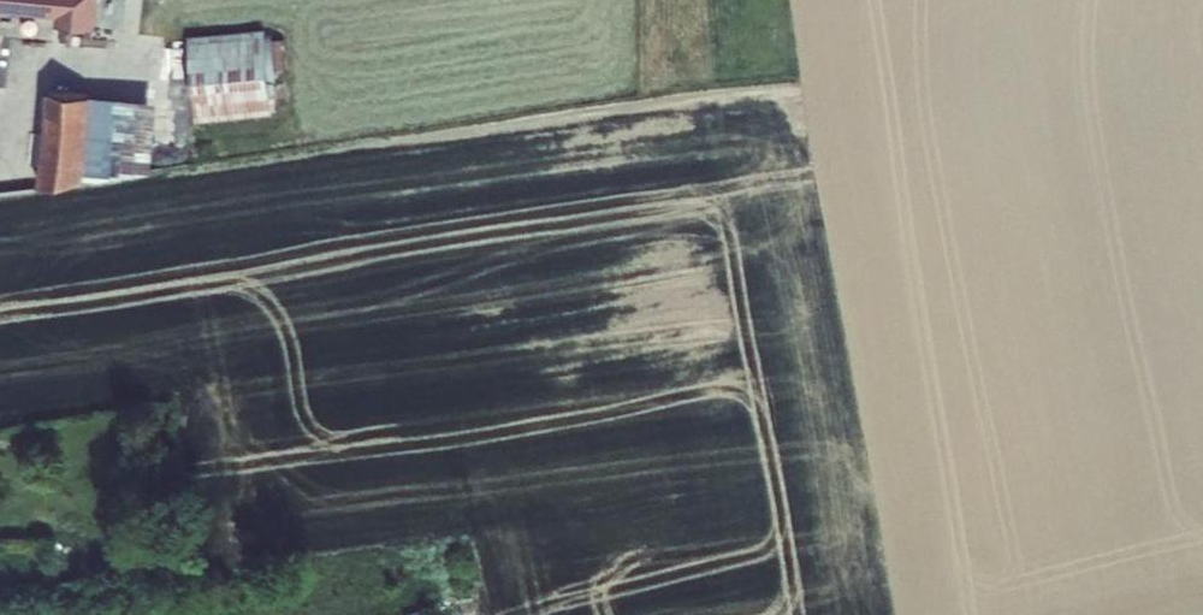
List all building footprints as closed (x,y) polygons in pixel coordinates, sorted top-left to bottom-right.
[(4,11),(53,15),(52,21),(95,25),(96,15),(95,15),(96,0),(0,0),(0,10),(4,11)] [(263,29),(186,37),(194,121),(270,114),(263,29)] [(83,170),(90,96),(45,91),(37,186),(82,180),(83,170)] [(90,96),(83,170),(117,173),(123,99),(90,96)] [(12,610),(0,602),(0,614),(9,614),(12,610)] [(79,606),(67,614),(85,614),(79,606)]
